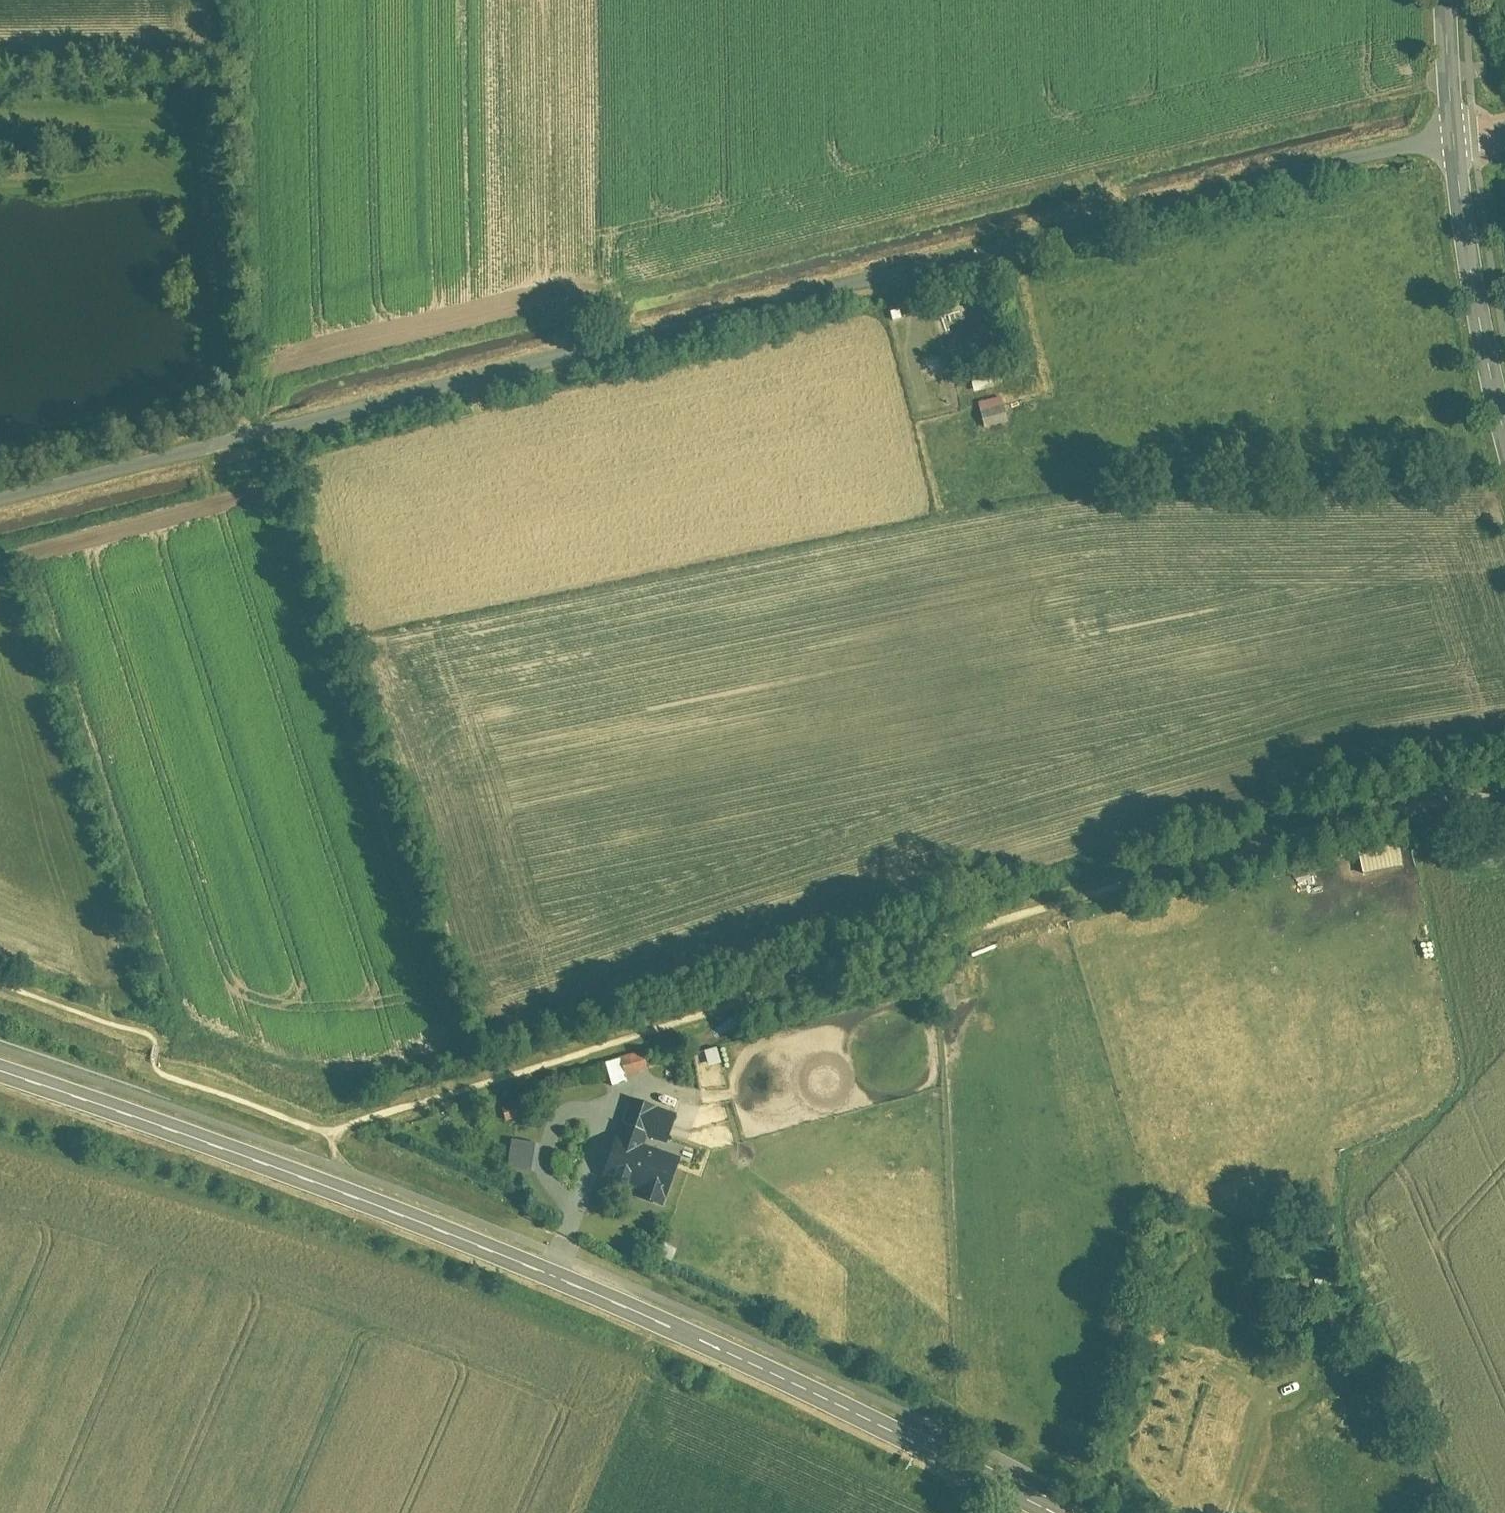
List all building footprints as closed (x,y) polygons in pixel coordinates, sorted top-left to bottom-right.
[(1011,397),(987,401),(991,427),(1015,423),(1011,397)] [(650,1051),(613,1061),(619,1082),(656,1071),(650,1051)] [(677,1112),(630,1095),(602,1175),(639,1188),(636,1196),(663,1205),(680,1156),(644,1143),(646,1136),(666,1143),(677,1112)] [(544,1142),(513,1137),(508,1166),(538,1172),(544,1142)]
